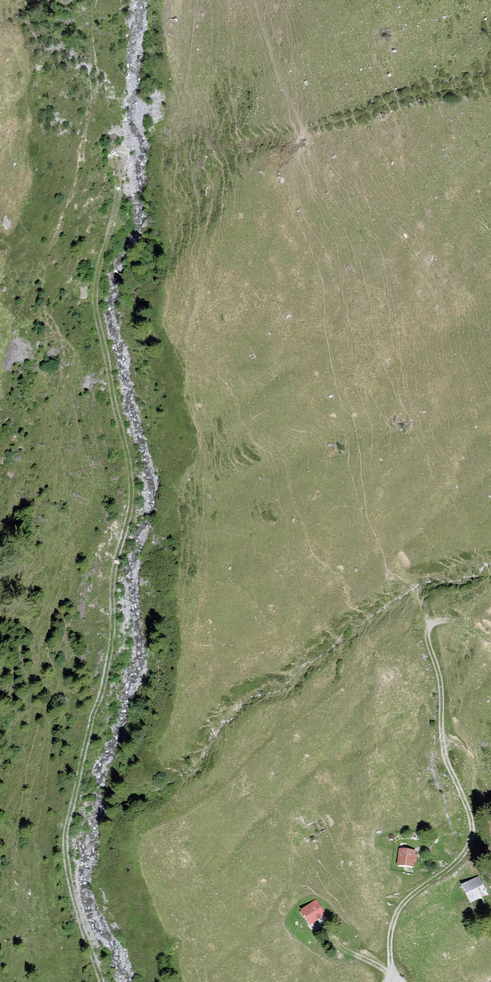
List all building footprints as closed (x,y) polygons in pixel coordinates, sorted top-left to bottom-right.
[(417,852),(398,849),(396,867),(414,870),(417,852)] [(481,876),(460,886),(470,906),(490,896),(481,876)] [(316,900),(300,910),(309,925),(325,915),(316,900)]
